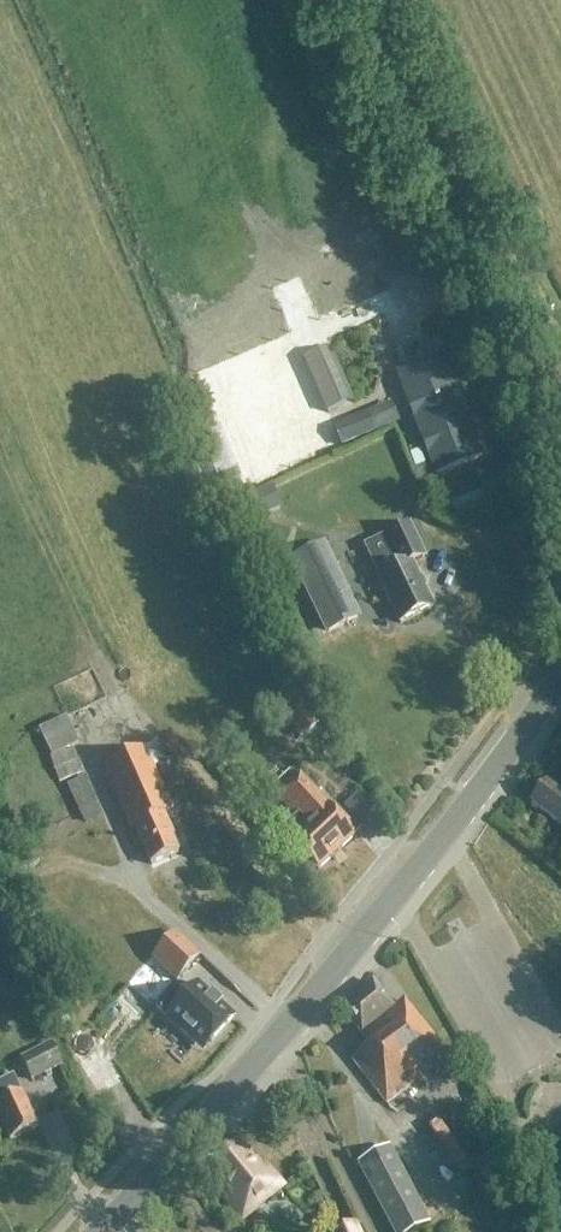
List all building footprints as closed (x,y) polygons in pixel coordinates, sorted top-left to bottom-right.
[(353,404),(330,350),(303,362),(326,416),(353,404)] [(481,457),(446,367),(401,384),(436,474),(481,457)] [(224,491),(246,482),(216,411),(194,420),(224,491)] [(368,415),(334,431),(341,448),(343,451),(377,436),(368,415)] [(420,485),(431,481),(426,467),(415,471),(420,485)] [(230,509),(240,530),(282,511),(272,490),(230,509)] [(487,490),(451,504),(456,518),(492,505),(487,490)] [(424,557),(409,526),(384,537),(399,567),(378,578),(400,624),(432,608),(411,563),(424,557)] [(358,620),(322,544),(293,558),(329,634),(358,620)] [(300,739),(317,725),(294,697),(278,710),(282,715),(274,721),(282,731),(289,725),(300,739)] [(65,719),(58,723),(39,732),(51,758),(78,745),(65,719)] [(157,767),(164,764),(156,745),(147,749),(155,770),(158,769),(157,767)] [(144,748),(102,767),(130,830),(134,828),(151,865),(178,853),(171,837),(173,836),(163,815),(172,812),(144,748)] [(51,763),(62,788),(82,779),(71,754),(51,763)] [(170,761),(164,764),(157,767),(158,769),(169,792),(182,786),(170,761)] [(300,777),(277,798),(296,818),(281,831),(290,841),(317,871),(354,836),(300,777)] [(531,804),(560,827),(560,787),(550,779),(531,804)] [(100,818),(84,780),(69,787),(85,825),(100,818)] [(152,958),(177,981),(200,957),(175,934),(152,958)] [(374,982),(341,1007),(340,1007),(362,1035),(363,1034),(371,1047),(354,1061),(386,1103),(448,1056),(403,1001),(394,1008),(374,982)] [(179,984),(155,1010),(201,1053),(234,1018),(197,985),(189,994),(179,984)] [(20,1059),(29,1080),(61,1066),(52,1045),(20,1059)] [(0,1084),(0,1121),(10,1141),(38,1128),(14,1078),(0,1084)] [(63,1123),(84,1121),(79,1086),(58,1089),(63,1123)] [(436,1158),(452,1145),(464,1161),(478,1150),(455,1122),(426,1145),(436,1158)] [(262,1170),(239,1144),(207,1171),(229,1196),(224,1200),(241,1220),(283,1185),(267,1166),(262,1170)] [(356,1164),(391,1231),(417,1231),(431,1225),(390,1147),(356,1164)]
